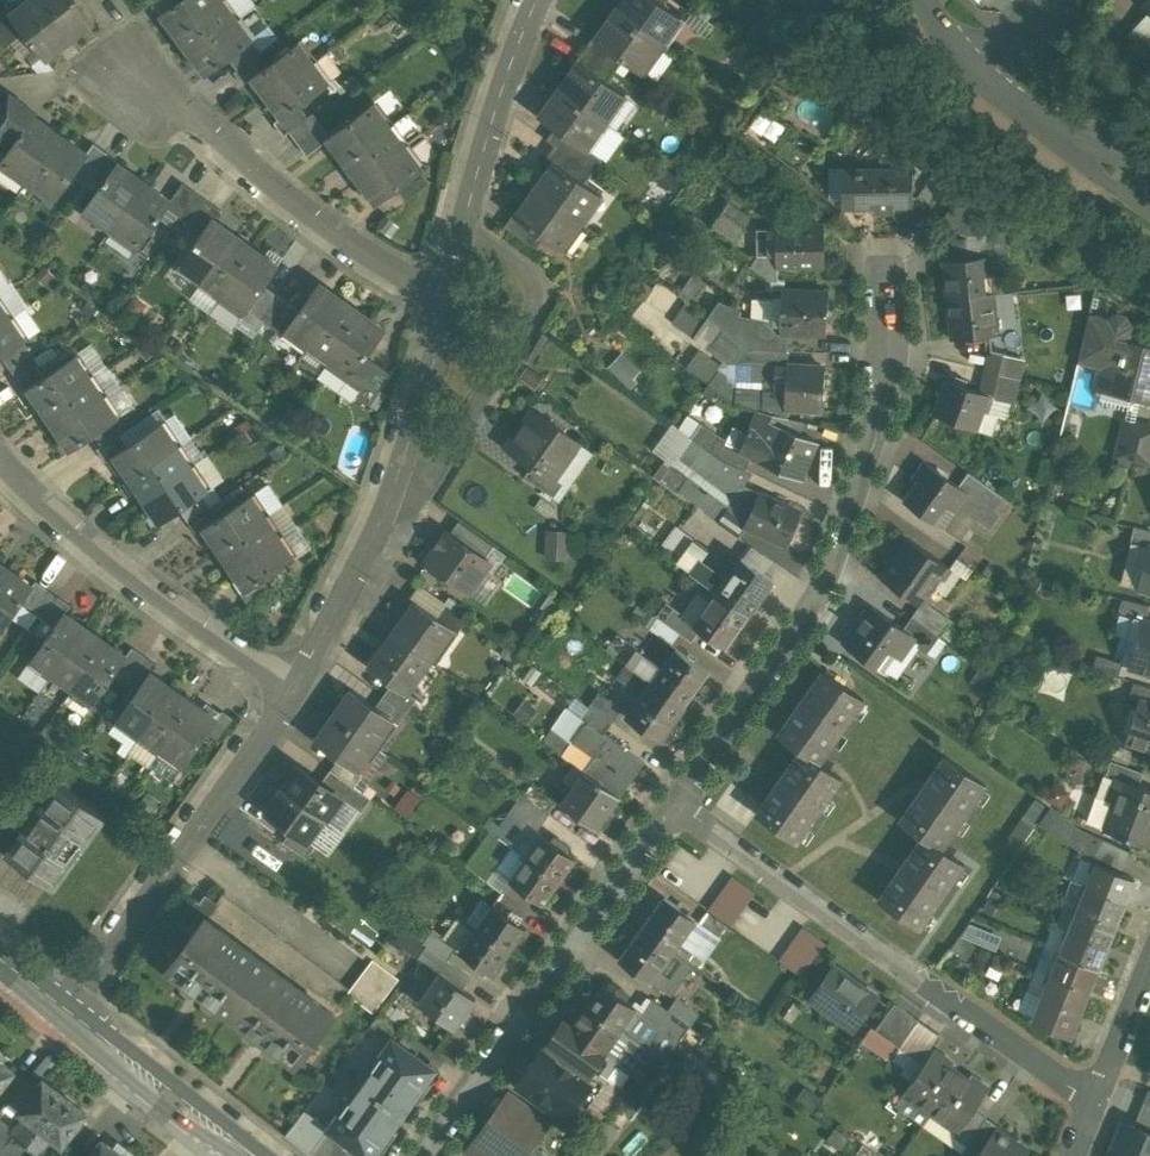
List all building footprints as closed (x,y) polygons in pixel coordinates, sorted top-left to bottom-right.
[(10,14),(45,59),(72,39),(42,0),(27,0),(10,14)] [(72,39),(94,21),(78,0),(42,0),(72,39)] [(160,13),(175,33),(220,0),(177,0),(160,13)] [(175,33),(190,53),(236,19),(222,0),(220,0),(175,33)] [(654,0),(624,0),(615,12),(662,46),(681,18),(664,7),(657,1),(654,0)] [(615,12),(596,39),(596,40),(624,61),(643,74),(662,46),(615,12)] [(1148,12),(1128,34),(1149,54),(1149,13),(1148,12)] [(236,19),(190,53),(205,74),(228,57),(251,41),(236,19)] [(624,61),(596,40),(596,39),(594,38),(585,50),(616,72),(624,61)] [(251,41),(228,57),(237,69),(256,55),(260,52),(251,41)] [(265,67),(251,76),(252,77),(266,97),(312,63),(298,43),(265,67)] [(616,72),(585,50),(576,63),(578,64),(579,63),(607,83),(616,72)] [(1142,51),(1131,63),(1149,81),(1149,59),(1142,51)] [(237,69),(233,71),(242,84),(252,77),(251,76),(265,67),(256,55),(237,69)] [(312,63),(266,97),(281,117),(282,118),(298,105),(328,84),(312,63)] [(607,83),(579,63),(578,64),(560,90),(606,123),(625,96),(607,83)] [(606,123),(560,90),(540,118),(555,128),(587,150),(588,149),(606,123)] [(0,112),(0,140),(6,133),(8,129),(18,137),(33,116),(34,117),(37,113),(13,96),(11,98),(7,102),(0,112)] [(330,136),(327,138),(328,139),(344,160),(390,126),(373,104),(330,136)] [(298,105),(282,118),(281,117),(274,122),(283,134),(289,130),(307,117),(298,105)] [(307,117),(289,130),(298,142),(322,124),(313,113),(307,117)] [(5,155),(0,162),(27,182),(61,135),(34,117),(33,116),(18,137),(5,155)] [(322,124),(298,142),(307,155),(328,139),(327,138),(330,136),(322,124)] [(900,136),(883,124),(878,132),(895,143),(900,136)] [(390,126),(344,160),(359,180),(404,146),(390,126)] [(587,150),(555,128),(547,140),(555,145),(593,172),(603,159),(588,149),(587,150)] [(0,140),(0,151),(5,155),(18,137),(8,129),(6,133),(0,140)] [(61,135),(27,182),(55,201),(73,176),(87,155),(87,154),(61,135)] [(87,155),(73,176),(85,184),(107,153),(94,144),(87,154),(87,155)] [(593,172),(555,145),(546,159),(554,164),(555,163),(585,184),(593,172)] [(404,146),(359,180),(376,203),(395,188),(419,170),(421,168),(404,146)] [(107,153),(85,184),(96,192),(116,163),(118,164),(119,162),(107,153)] [(96,192),(84,209),(111,229),(143,183),(118,164),(116,163),(96,192)] [(585,184),(555,163),(554,164),(536,190),(581,223),(601,196),(585,184)] [(873,203),(872,168),(843,168),(843,198),(851,203),(873,203)] [(913,168),(872,168),(873,203),(873,209),(895,209),(895,203),(913,202),(913,168)] [(419,170),(395,188),(404,200),(428,182),(419,170)] [(935,171),(917,194),(929,203),(946,179),(935,171)] [(169,201),(143,183),(111,229),(137,248),(166,208),(170,202),(169,201)] [(182,183),(169,201),(170,202),(166,208),(179,216),(196,192),(182,183)] [(965,188),(941,220),(958,232),(981,200),(965,188)] [(581,223),(536,190),(517,217),(516,217),(545,238),(562,250),(581,223)] [(208,200),(196,192),(179,216),(190,225),(208,200)] [(221,209),(208,200),(190,225),(202,232),(211,218),(213,220),(221,209)] [(744,230),(721,214),(712,226),(735,242),(744,230)] [(545,238),(516,217),(517,217),(515,215),(505,228),(536,251),(545,238)] [(213,220),(211,218),(202,232),(178,264),(202,281),(235,236),(213,220)] [(803,228),(758,229),(759,255),(778,254),(778,265),(779,265),(824,264),(823,224),(802,224),(803,228)] [(994,233),(968,235),(969,257),(991,255),(991,256),(996,256),(994,233)] [(235,236),(202,281),(222,296),(255,250),(235,236)] [(255,250),(222,296),(244,311),(245,312),(247,310),(264,286),(278,267),(255,250)] [(778,254),(759,255),(751,264),(772,279),(779,279),(779,265),(778,265),(778,254)] [(969,257),(944,259),(948,298),(993,293),(991,256),(991,255),(969,257)] [(696,273),(680,294),(688,301),(690,302),(706,281),(696,273)] [(299,310),(286,329),(287,330),(309,346),(342,300),(318,283),(299,310)] [(264,286),(247,310),(259,317),(275,294),(264,286)] [(829,292),(783,290),(782,301),(781,324),(781,332),(789,333),(827,334),(829,292)] [(993,293),(948,298),(952,338),(989,334),(997,333),(993,293)] [(288,303),(275,294),(259,317),(265,322),(271,326),(288,303)] [(782,301),(755,299),(755,320),(781,324),(782,301)] [(342,300),(309,346),(329,360),(361,314),(342,300)] [(690,302),(688,301),(673,322),(694,337),(709,316),(690,302)] [(288,303),(271,326),(284,335),(287,330),(286,329),(299,310),(288,303)] [(755,320),(736,317),(738,312),(718,303),(709,316),(753,348),(769,349),(788,350),(789,333),(781,332),(781,324),(755,320)] [(10,319),(0,304),(0,326),(10,319)] [(259,317),(247,310),(245,312),(244,311),(238,320),(257,333),(265,322),(259,317)] [(361,314),(329,360),(351,375),(352,376),(366,356),(384,330),(361,314)] [(1109,320),(1089,316),(1078,360),(1100,365),(1107,336),(1110,337),(1127,341),(1131,326),(1129,325),(1129,323),(1124,316),(1117,314),(1110,318),(1109,320)] [(753,348),(709,316),(694,337),(727,362),(740,363),(740,368),(750,369),(749,374),(752,380),(764,381),(767,376),(768,365),(769,349),(753,348)] [(0,326),(0,357),(1,356),(24,341),(25,340),(10,319),(0,326)] [(997,333),(989,334),(989,351),(1004,354),(1006,347),(1009,332),(997,333)] [(1110,337),(1107,336),(1100,365),(1097,380),(1133,389),(1131,397),(1149,401),(1149,347),(1143,345),(1127,341),(1110,337)] [(24,341),(1,356),(8,367),(32,352),(24,341)] [(1023,352),(1006,347),(1004,354),(1022,358),(1023,352)] [(788,350),(769,349),(768,365),(777,366),(786,366),(786,365),(787,365),(788,350)] [(629,385),(644,369),(622,350),(608,365),(629,385)] [(697,350),(688,362),(688,361),(684,367),(695,375),(707,358),(697,350)] [(1004,354),(989,351),(985,370),(1017,378),(1022,358),(1004,354)] [(32,352),(8,367),(15,378),(37,364),(39,363),(32,352)] [(45,376),(28,387),(42,408),(89,377),(75,356),(45,376)] [(378,365),(366,356),(352,376),(351,375),(348,379),(361,389),(378,365)] [(15,378),(14,379),(22,391),(28,387),(45,376),(37,364),(15,378)] [(378,365),(361,389),(356,396),(370,406),(392,375),(378,365)] [(787,365),(786,365),(786,366),(777,366),(777,382),(785,382),(784,393),(784,408),(787,408),(822,410),(825,367),(787,365)] [(1017,378),(985,370),(979,388),(982,390),(994,393),(993,394),(1012,399),(1017,378)] [(89,377),(42,408),(56,428),(103,397),(89,377)] [(979,388),(948,379),(936,414),(975,427),(980,410),(981,408),(977,407),(982,390),(979,388)] [(764,389),(727,385),(720,380),(714,389),(737,405),(759,411),(762,411),(763,391),(764,391),(764,389)] [(994,393),(982,390),(977,407),(981,408),(980,410),(987,413),(993,394),(994,393)] [(764,391),(763,391),(762,411),(786,418),(787,418),(787,408),(784,408),(784,393),(764,391)] [(1012,399),(993,394),(987,413),(980,410),(975,427),(992,432),(998,413),(1008,416),(1012,399)] [(103,397),(56,428),(70,450),(93,434),(116,418),(117,417),(103,397)] [(762,411),(759,411),(750,431),(749,430),(748,433),(749,434),(741,452),(747,456),(751,458),(754,459),(763,438),(773,442),(780,426),(782,427),(782,426),(786,418),(762,411)] [(578,443),(533,412),(508,448),(533,465),(552,479),(553,478),(578,443)] [(116,418),(93,434),(101,446),(119,434),(124,430),(116,418)] [(127,446),(114,455),(129,478),(177,446),(162,423),(127,446)] [(1135,423),(1131,438),(1131,439),(1149,443),(1149,426),(1135,423)] [(741,452),(701,424),(691,437),(721,459),(745,470),(750,459),(751,458),(747,456),(741,452)] [(816,440),(782,426),(782,427),(780,426),(773,442),(763,438),(754,459),(751,458),(750,459),(800,480),(816,440)] [(101,446),(96,449),(104,461),(114,455),(127,446),(119,434),(101,446)] [(1131,439),(1131,438),(1121,436),(1117,455),(1149,463),(1149,443),(1131,439)] [(691,437),(677,457),(694,469),(739,502),(740,519),(739,520),(748,527),(758,505),(754,504),(756,501),(740,494),(744,486),(746,487),(752,473),(745,470),(721,459),(691,437)] [(177,446),(129,478),(144,499),(191,467),(177,446)] [(959,486),(923,461),(912,477),(918,481),(904,501),(942,528),(953,513),(945,508),(959,487),(960,487),(959,486)] [(552,479),(533,465),(525,477),(554,498),(563,485),(553,478),(552,479)] [(191,467),(144,499),(159,522),(202,493),(207,490),(191,467)] [(989,488),(968,473),(959,486),(960,487),(959,487),(978,501),(979,501),(989,488)] [(709,492),(689,477),(678,492),(698,506),(709,492)] [(746,487),(744,486),(740,494),(756,501),(759,493),(746,487)] [(978,501),(959,487),(945,508),(953,513),(942,528),(960,541),(975,520),(969,516),(978,501)] [(989,488),(979,501),(978,501),(969,516),(975,520),(989,530),(1000,514),(994,510),(1002,497),(989,488)] [(730,506),(709,492),(698,506),(719,521),(730,506)] [(202,493),(179,508),(187,521),(210,506),(202,493)] [(800,512),(759,493),(756,501),(754,504),(758,505),(748,527),(785,544),(800,512)] [(218,517),(202,528),(216,549),(265,516),(250,495),(218,517)] [(210,506),(187,521),(195,532),(202,528),(218,517),(210,506)] [(265,516),(216,549),(230,569),(278,536),(265,516)] [(493,546),(459,521),(449,534),(484,559),(493,546)] [(568,556),(569,528),(546,527),(546,556),(568,556)] [(1134,527),(1130,543),(1149,548),(1149,547),(1149,531),(1134,527)] [(710,552),(680,530),(664,552),(693,573),(702,561),(710,552)] [(449,534),(446,532),(425,562),(468,593),(489,563),(449,534)] [(278,536),(230,569),(244,590),(261,579),(293,558),(278,536)] [(944,564),(905,537),(877,576),(920,606),(922,605),(936,584),(932,582),(944,564)] [(1149,547),(1149,548),(1140,589),(1149,591),(1149,547)] [(726,578),(717,590),(749,613),(773,580),(741,557),(726,578)] [(702,561),(693,573),(717,590),(726,578),(702,561)] [(944,564),(932,582),(936,584),(943,590),(956,572),(944,564)] [(11,572),(0,565),(0,588),(11,572)] [(0,588),(0,632),(20,603),(31,586),(11,572),(0,588)] [(717,590),(693,573),(685,586),(709,602),(717,590)] [(261,579),(244,590),(239,593),(247,605),(269,590),(261,579)] [(31,586),(20,603),(32,612),(47,590),(35,582),(31,586)] [(47,590),(32,612),(42,619),(57,597),(47,590)] [(694,623),(693,625),(698,629),(724,648),(749,613),(717,590),(709,602),(694,623)] [(57,597),(42,619),(54,627),(63,613),(69,605),(57,597)] [(1149,604),(1123,598),(1120,614),(1134,618),(1144,620),(1143,619),(1145,619),(1149,604)] [(435,616),(416,602),(393,634),(430,661),(452,630),(453,629),(435,616)] [(468,619),(445,603),(435,616),(453,629),(452,630),(457,634),(468,619)] [(694,623),(666,603),(657,617),(679,633),(690,641),(698,629),(693,625),(694,623)] [(947,624),(922,605),(920,606),(912,619),(937,637),(947,624)] [(905,628),(875,607),(861,626),(856,623),(842,642),(883,671),(910,633),(911,633),(905,628)] [(84,628),(63,613),(54,627),(31,660),(52,674),(84,628)] [(679,633),(657,617),(649,629),(671,644),(679,633)] [(1144,620),(1134,618),(1129,637),(1138,639),(1144,620)] [(937,637),(912,619),(905,628),(911,633),(910,633),(930,648),(937,637)] [(1143,619),(1144,620),(1138,639),(1129,666),(1149,673),(1149,621),(1145,619),(1143,619)] [(84,628),(52,674),(72,688),(104,641),(84,628)] [(627,660),(639,643),(619,629),(607,647),(627,660)] [(430,661),(393,634),(369,667),(392,684),(406,694),(408,692),(430,661)] [(104,641),(72,688),(92,703),(115,670),(124,656),(104,641)] [(124,656),(115,670),(127,678),(127,677),(142,656),(130,648),(124,656)] [(708,671),(676,648),(661,670),(652,682),(684,705),(708,671)] [(661,670),(636,653),(628,665),(652,682),(661,670)] [(1123,663),(1097,655),(1092,668),(1118,677),(1123,663)] [(142,656),(127,677),(139,685),(148,673),(154,664),(142,656)] [(652,682),(628,665),(619,678),(643,695),(652,682)] [(825,670),(779,734),(801,750),(802,749),(819,761),(865,698),(825,670)] [(171,689),(148,673),(139,685),(115,720),(139,736),(171,689)] [(684,705),(652,682),(643,695),(627,717),(660,740),(685,705),(684,705)] [(1135,682),(1131,697),(1140,700),(1140,698),(1149,701),(1149,687),(1135,682)] [(406,694),(392,684),(384,695),(407,712),(416,699),(408,692),(406,694)] [(171,689),(139,736),(159,750),(192,703),(171,689)] [(374,708),(352,691),(335,715),(376,744),(391,722),(392,720),(374,708)] [(622,709),(598,692),(588,706),(588,707),(611,723),(622,709)] [(407,712),(384,695),(374,708),(392,720),(391,722),(397,726),(407,712)] [(1140,698),(1140,700),(1126,741),(1149,749),(1149,701),(1140,698)] [(192,703),(159,750),(183,766),(206,734),(215,719),(192,703)] [(611,723),(588,707),(580,719),(587,723),(603,735),(604,734),(611,723)] [(215,719),(206,734),(217,742),(233,720),(220,711),(215,719)] [(376,744),(335,715),(316,742),(339,758),(357,770),(357,769),(376,744)] [(604,734),(603,735),(587,723),(573,742),(575,744),(594,758),(584,772),(619,797),(644,763),(604,734)] [(572,743),(552,730),(544,742),(565,758),(575,744),(573,742),(572,743)] [(594,758),(575,744),(565,758),(573,764),(584,772),(594,758)] [(819,761),(802,749),(801,750),(756,812),(796,840),(842,777),(819,761)] [(946,756),(901,820),(924,837),(940,848),(986,784),(946,756)] [(357,770),(339,758),(331,769),(355,785),(363,774),(357,769),(357,770)] [(1143,772),(1111,760),(1105,776),(1114,780),(1115,778),(1138,785),(1143,772)] [(584,772),(573,764),(563,778),(574,786),(584,772)] [(322,782),(298,766),(282,787),(325,817),(325,818),(327,819),(342,799),(343,797),(322,782)] [(355,785),(331,769),(322,782),(343,797),(342,799),(361,812),(372,798),(355,785)] [(574,786),(562,803),(573,811),(570,816),(579,823),(582,817),(597,828),(619,797),(584,772),(574,786)] [(1115,778),(1114,780),(1108,799),(1115,801),(1105,829),(1105,830),(1148,845),(1149,840),(1149,789),(1138,785),(1115,778)] [(58,784),(8,854),(48,882),(53,886),(103,816),(58,784)] [(554,800),(531,784),(523,795),(527,797),(546,811),(554,800)] [(325,817),(282,787),(266,810),(292,829),(308,841),(309,840),(325,818),(325,817)] [(1108,799),(1096,795),(1087,822),(1105,829),(1115,801),(1108,799)] [(546,811),(527,797),(514,814),(527,823),(534,829),(546,811)] [(1060,816),(1050,809),(1041,823),(1051,830),(1060,816)] [(514,814),(504,829),(493,821),(488,828),(498,836),(511,845),(527,823),(514,814)] [(1082,831),(1060,816),(1051,830),(1093,856),(1100,838),(1082,831)] [(527,823),(511,845),(526,856),(542,834),(534,829),(527,823)] [(308,841),(292,829),(284,840),(307,857),(316,844),(309,840),(308,841)] [(556,844),(542,834),(526,856),(559,880),(574,858),(563,849),(566,845),(559,841),(556,844)] [(498,836),(483,856),(497,866),(511,845),(498,836)] [(940,848),(924,837),(879,900),(919,928),(964,865),(940,848)] [(1129,851),(1100,838),(1093,856),(1091,862),(1096,864),(1097,863),(1121,873),(1129,851)] [(526,856),(511,845),(497,866),(512,876),(526,856)] [(8,854),(3,851),(0,855),(0,882),(32,905),(48,882),(8,854)] [(497,866),(483,856),(473,870),(503,891),(511,880),(510,879),(512,876),(497,866)] [(559,880),(526,856),(512,876),(510,879),(511,880),(543,902),(559,880)] [(1081,857),(1072,880),(1087,886),(1096,864),(1091,862),(1081,857)] [(1121,873),(1097,863),(1096,864),(1087,886),(1125,901),(1135,878),(1121,873)] [(756,891),(732,874),(708,908),(731,925),(756,891)] [(1125,901),(1087,886),(1078,908),(1116,923),(1125,901)] [(288,941),(224,894),(207,917),(271,964),(288,941)] [(665,896),(642,927),(690,961),(696,953),(680,941),(696,918),(665,896)] [(525,927),(492,904),(477,925),(510,949),(525,927)] [(1116,923),(1078,908),(1069,930),(1107,945),(1116,923)] [(729,925),(709,911),(699,924),(719,939),(729,925)] [(207,917),(207,916),(170,967),(185,978),(182,982),(183,986),(192,993),(196,992),(199,988),(206,994),(203,998),(204,1002),(212,1008),(216,1007),(219,1003),(234,1014),(271,964),(207,917)] [(995,948),(1002,934),(968,920),(962,934),(995,948)] [(1069,930),(1054,924),(1045,946),(1060,952),(1069,930)] [(510,949),(477,925),(461,948),(481,963),(493,972),(510,949)] [(826,942),(802,925),(777,959),(801,976),(826,942)] [(690,961),(642,927),(620,958),(671,994),(693,964),(690,961)] [(457,945),(434,928),(424,943),(428,945),(447,960),(447,959),(457,945)] [(1107,945),(1069,930),(1060,952),(1098,967),(1107,945)] [(975,944),(959,938),(951,950),(965,960),(975,944)] [(351,988),(288,941),(271,964),(335,1011),(349,992),(351,988)] [(447,960),(428,945),(419,958),(440,973),(441,972),(463,987),(470,976),(447,959),(447,960)] [(1060,952),(1045,946),(1036,968),(1051,974),(1060,952)] [(1098,967),(1060,952),(1051,974),(1089,989),(1098,967)] [(481,963),(469,955),(466,960),(477,968),(481,963)] [(399,978),(374,958),(351,988),(349,992),(374,1013),(399,978)] [(335,1011),(271,964),(234,1014),(249,1026),(246,1030),(246,1033),(256,1040),(259,1039),(262,1035),(269,1041),(266,1045),(267,1049),(276,1055),(280,1054),(282,1050),(298,1062),(335,1012),(335,1011)] [(850,977),(839,968),(832,970),(816,993),(842,1012),(838,1017),(854,1028),(877,996),(861,985),(859,988),(851,983),(850,977)] [(1051,975),(1035,969),(1026,990),(1042,997),(1051,975)] [(463,987),(441,972),(440,973),(419,1001),(455,1027),(476,997),(463,987)] [(1089,989),(1051,974),(1051,975),(1042,997),(1080,1012),(1089,989)] [(636,1006),(603,983),(587,1005),(620,1028),(636,1006)] [(699,1013),(677,997),(668,1009),(690,1025),(699,1013)] [(1080,1012),(1042,997),(1034,1016),(1047,1022),(1045,1025),(1071,1035),(1080,1012)] [(668,1009),(652,998),(642,1012),(680,1039),(690,1025),(668,1009)] [(895,1002),(876,1029),(899,1046),(918,1019),(895,1002)] [(620,1028),(587,1005),(572,1026),(571,1028),(603,1052),(620,1028)] [(403,1027),(381,1012),(371,1024),(393,1040),(394,1038),(394,1039),(403,1027)] [(918,1019),(899,1046),(921,1061),(940,1034),(918,1019)] [(603,1052),(571,1028),(572,1026),(564,1020),(547,1045),(587,1074),(589,1071),(603,1052)] [(603,1052),(589,1071),(613,1087),(627,1068),(636,1075),(644,1074),(650,1065),(650,1060),(655,1053),(620,1028),(603,1052)] [(393,1040),(361,1083),(403,1113),(414,1098),(417,1101),(439,1071),(394,1039),(394,1038),(393,1040)] [(547,1045),(546,1044),(534,1061),(530,1061),(523,1070),(525,1074),(523,1076),(524,1084),(535,1092),(535,1098),(544,1105),(549,1102),(564,1113),(571,1102),(574,1098),(589,1076),(587,1074),(547,1045)] [(934,1049),(905,1091),(932,1110),(959,1072),(950,1066),(953,1062),(934,1049)] [(13,1070),(0,1059),(0,1087),(13,1070)] [(589,1076),(574,1098),(571,1102),(586,1112),(584,1118),(596,1127),(623,1094),(613,1087),(589,1071),(587,1074),(589,1076)] [(959,1072),(932,1110),(958,1129),(960,1130),(974,1109),(989,1088),(971,1075),(968,1079),(959,1072)] [(43,1078),(18,1110),(25,1115),(40,1127),(65,1094),(43,1078)] [(361,1083),(330,1127),(329,1127),(330,1128),(348,1141),(345,1145),(361,1155),(378,1155),(397,1130),(393,1127),(403,1113),(361,1083)] [(65,1094),(40,1127),(62,1144),(87,1111),(65,1094)] [(473,1151),(481,1155),(537,1155),(527,1147),(548,1118),(513,1094),(473,1151)] [(1145,1100),(1134,1126),(1149,1133),(1149,1102),(1145,1100)] [(586,1112),(571,1102),(564,1112),(577,1121),(584,1119),(584,1118),(586,1112)] [(330,1127),(305,1109),(288,1132),(314,1151),(330,1128),(329,1127),(330,1127)] [(986,1118),(974,1109),(960,1130),(958,1129),(954,1135),(967,1144),(970,1140),(986,1118)] [(12,1131),(12,1133),(27,1144),(40,1127),(25,1115),(12,1131)] [(1,1117),(0,1118),(0,1146),(2,1148),(12,1133),(12,1131),(8,1128),(10,1125),(1,1117)] [(986,1118),(970,1140),(982,1149),(996,1129),(998,1130),(1000,1128),(986,1118)] [(1125,1123),(1116,1145),(1118,1146),(1114,1155),(1149,1155),(1149,1133),(1134,1126),(1125,1123)] [(978,1155),(1024,1155),(1027,1151),(998,1130),(996,1129),(982,1149),(978,1155)] [(12,1133),(2,1148),(10,1154),(13,1155),(18,1155),(27,1144),(12,1133)] [(101,1139),(88,1155),(123,1155),(101,1139)] [(0,1146),(0,1155),(9,1155),(10,1154),(2,1148),(0,1146)]
